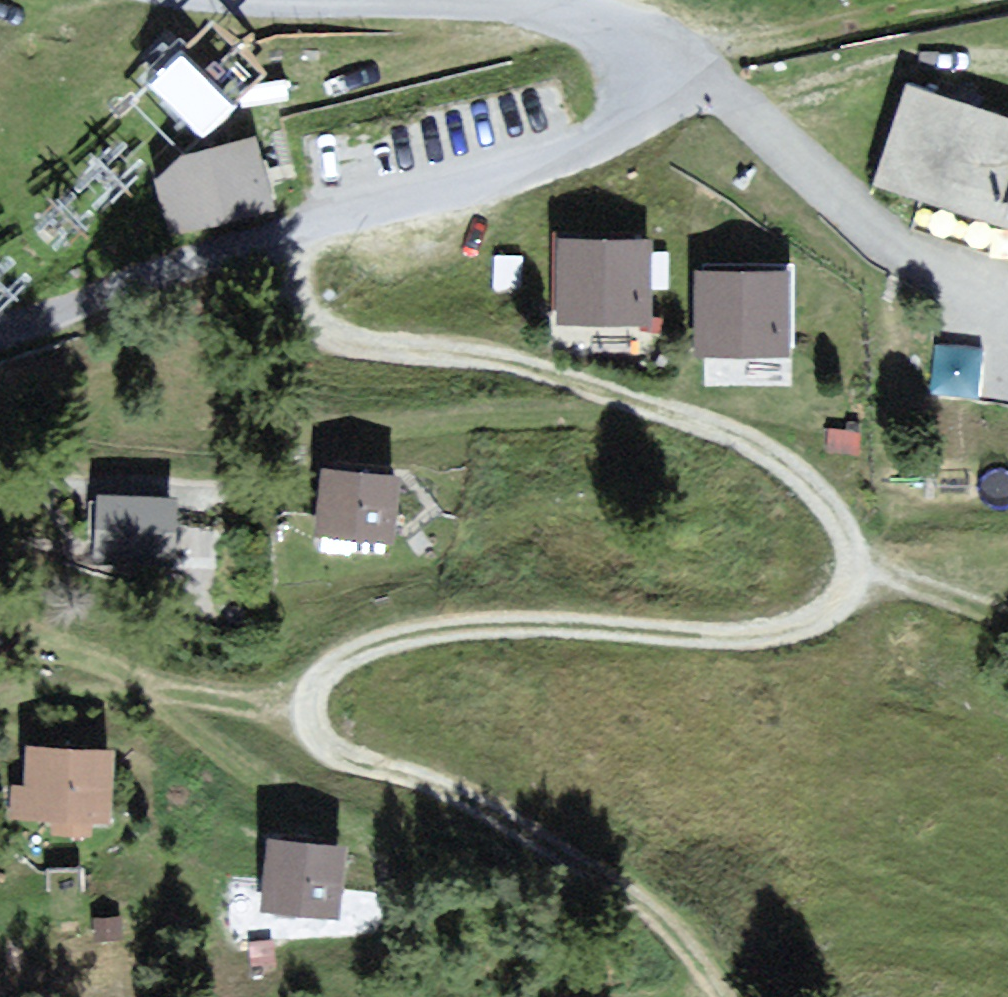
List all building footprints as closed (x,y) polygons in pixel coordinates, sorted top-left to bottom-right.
[(225,103),(175,51),(144,80),(194,133),(225,103)] [(899,80),(865,174),(990,219),(1007,164),(1007,119),(899,80)] [(253,199),(237,140),(141,166),(156,225),(253,199)] [(990,219),(1007,225),(1007,164),(990,219)] [(631,241),(548,239),(545,319),(629,321),(631,241)] [(773,266),(683,266),(683,348),(773,348),(773,266)] [(391,475),(316,467),(310,528),(385,536),(391,475)] [(172,498),(92,492),(88,554),(167,560),(172,498)] [(96,746),(15,740),(9,811),(91,817),(96,746)] [(338,840),(261,835),(256,906),(334,911),(338,840)]
